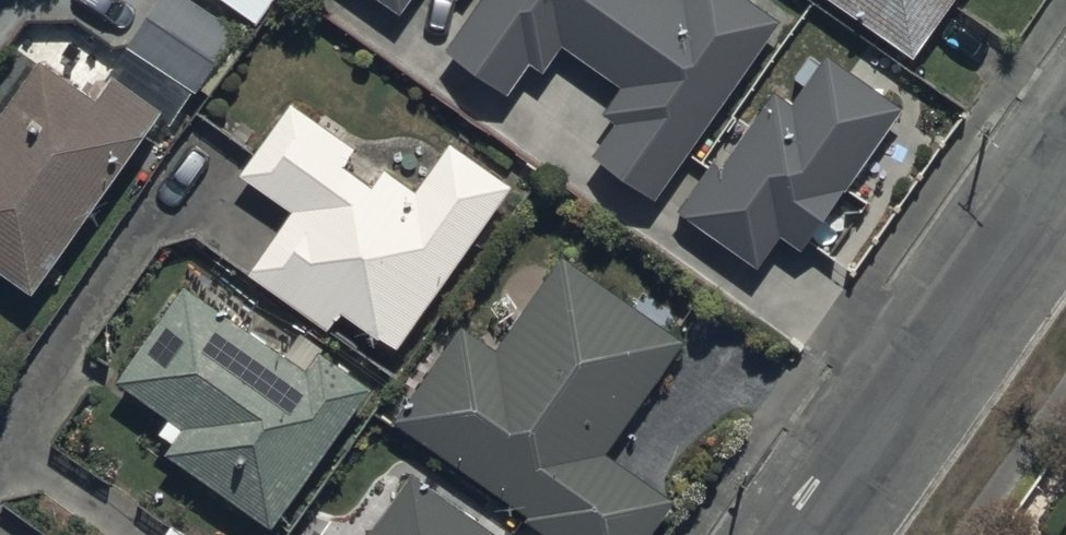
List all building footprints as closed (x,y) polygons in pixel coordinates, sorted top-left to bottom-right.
[(171,0),(166,0),(126,61),(192,105),(234,42),(171,0)] [(255,36),(279,0),(202,0),(255,36)] [(403,24),(419,0),(367,0),(403,24)] [(448,64),(509,105),(528,77),(542,86),(562,57),(623,98),(603,127),(617,136),(594,169),(656,212),(777,36),(724,0),(695,0),(686,13),(667,0),(492,0),(448,64)] [(917,70),(963,0),(809,0),(917,70)] [(902,121),(827,67),(790,118),(768,103),(715,177),(711,174),(678,220),(761,279),(783,248),(801,262),(902,121)] [(0,128),(0,289),(31,311),(160,128),(110,93),(95,115),(37,74),(0,128)] [(359,167),(295,121),(240,187),(291,224),(246,286),(330,347),(344,328),(396,366),(513,202),(452,158),(417,207),(385,185),(371,204),(346,186),(359,167)] [(491,504),(478,523),(496,534),(658,534),(673,512),(608,467),(684,357),(560,272),(496,362),(460,337),(392,436),(491,504)] [(187,307),(120,396),(169,432),(158,447),(175,460),(166,473),(250,534),(276,534),(372,406),(364,400),(316,366),(301,387),(187,307)] [(461,522),(464,518),(437,500),(434,503),(411,487),(400,502),(387,493),(368,521),(382,531),(379,534),(479,534),(461,522)]
